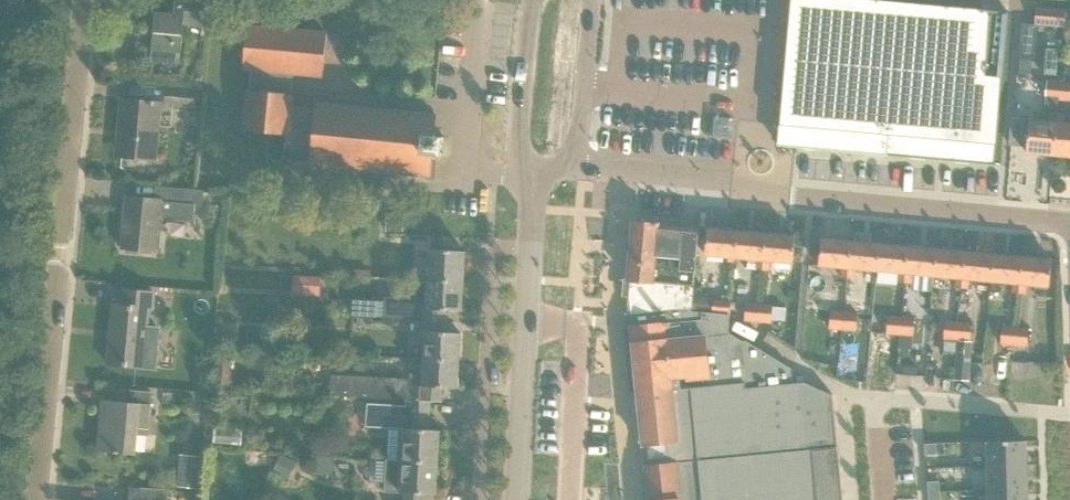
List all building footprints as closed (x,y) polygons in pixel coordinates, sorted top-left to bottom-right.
[(174,15),(156,14),(152,60),(181,62),(184,25),(210,28),(212,0),(176,0),(174,15)] [(779,145),(795,147),(995,165),(1009,12),(875,0),(792,0),(779,145)] [(1037,6),(1035,24),(1065,27),(1066,9),(1037,6)] [(347,110),(319,107),(319,111),(291,109),(294,75),(324,77),(328,35),(248,28),(244,71),(252,71),(247,131),(288,134),(286,161),(356,168),(356,171),(360,171),(360,168),(371,169),(371,172),(375,173),(375,169),(386,170),(386,174),(389,174),(390,171),(401,172),(401,175),(404,176),(404,172),(415,173),(415,177),(419,177),(419,173),(427,174),(427,178),(430,178),(432,157),(443,158),(445,140),(433,138),(436,115),(432,115),(432,119),(423,118),(424,115),(420,114),(420,118),(409,117),(410,113),(405,112),(405,116),(396,115),(396,112),(392,111),(392,115),(379,114),(380,110),(376,109),(376,113),(365,112),(365,108),(361,108),(361,111),(350,110),(350,106),(347,106),(347,110)] [(1048,49),(1045,76),(1059,78),(1062,51),(1048,49)] [(1046,82),(1044,100),(1046,100),(1060,102),(1061,84),(1046,82)] [(1060,102),(1069,102),(1069,85),(1061,84),(1060,102)] [(196,93),(166,91),(165,106),(195,109),(196,93)] [(1013,120),(1011,148),(1028,150),(1028,154),(1055,157),(1059,114),(1060,102),(1046,100),(1044,123),(1013,120)] [(116,159),(155,164),(161,107),(122,102),(116,159)] [(1069,158),(1069,125),(1064,124),(1065,115),(1059,114),(1055,157),(1069,158)] [(948,168),(947,183),(986,185),(986,170),(948,168)] [(203,208),(204,198),(205,198),(206,190),(156,185),(155,196),(126,195),(126,203),(121,252),(152,255),(152,252),(159,252),(163,216),(194,218),(195,207),(203,208)] [(402,232),(403,213),(388,213),(388,231),(402,232)] [(630,300),(632,316),(691,310),(696,263),(699,236),(684,234),(685,230),(633,225),(627,285),(630,285),(628,300),(630,300)] [(709,231),(706,257),(728,259),(727,263),(735,264),(736,259),(738,234),(709,231)] [(766,236),(738,234),(736,259),(749,261),(748,269),(756,269),(755,271),(763,272),(766,236)] [(766,236),(763,272),(769,272),(770,263),(793,265),(795,239),(766,236)] [(428,283),(464,285),(465,255),(451,254),(452,240),(435,239),(435,253),(429,253),(428,283)] [(841,279),(847,280),(850,244),(821,241),(818,267),(842,269),(841,279)] [(879,246),(850,244),(847,280),(853,280),(854,270),(876,272),(879,246)] [(879,246),(876,272),(900,275),(899,284),(904,284),(907,249),(879,246)] [(907,249),(904,284),(911,285),(911,288),(930,289),(931,283),(933,284),(933,278),(936,252),(907,249)] [(955,290),(961,290),(964,254),(936,252),(933,278),(956,280),(955,290)] [(964,254),(961,290),(968,291),(969,281),(990,283),(993,257),(964,254)] [(1012,295),(1018,295),(1021,259),(993,257),(990,283),(1013,285),(1012,295)] [(1021,259),(1018,295),(1026,296),(1026,287),(1048,289),(1051,262),(1021,259)] [(295,275),(294,294),(321,296),(322,276),(295,275)] [(462,315),(464,285),(428,283),(427,299),(387,297),(386,317),(420,319),(420,324),(448,326),(449,314),(462,315)] [(160,327),(147,325),(148,311),(152,312),(154,295),(122,292),(120,309),(112,308),(107,366),(143,369),(143,366),(156,367),(160,327)] [(352,316),(378,318),(379,301),(353,299),(352,316)] [(693,314),(708,315),(709,301),(694,300),(693,314)] [(713,302),(712,316),(730,317),(731,303),(713,302)] [(745,323),(758,324),(759,306),(747,305),(745,323)] [(759,306),(758,324),(771,325),(771,322),(772,309),(772,307),(759,306)] [(691,310),(632,316),(631,317),(632,329),(629,330),(636,395),(680,391),(679,378),(688,377),(688,380),(705,378),(706,389),(743,385),(743,391),(791,386),(791,387),(801,387),(801,384),(792,381),(793,372),(744,343),(739,343),(727,336),(729,334),(728,333),(730,317),(712,316),(708,315),(693,314),(691,314),(691,310)] [(829,330),(843,332),(844,314),(831,312),(829,330)] [(844,314),(843,332),(856,333),(858,315),(844,314)] [(886,335),(899,337),(901,319),(888,317),(886,335)] [(901,319),(899,337),(901,337),(912,338),(914,320),(901,319)] [(943,351),(956,352),(957,342),(958,324),(946,323),(943,351)] [(424,362),(459,364),(461,338),(448,337),(448,326),(420,324),(419,334),(425,334),(424,362)] [(957,342),(956,352),(955,379),(968,380),(971,343),(970,343),(971,325),(958,324),(957,342)] [(1000,346),(1013,347),(1015,329),(1002,328),(1000,346)] [(1028,331),(1015,329),(1013,347),(1026,349),(1028,331)] [(218,333),(217,350),(231,351),(232,334),(218,333)] [(901,337),(900,350),(911,351),(912,338),(901,337)] [(296,355),(295,366),(306,366),(307,356),(296,355)] [(459,364),(424,362),(423,374),(410,373),(409,378),(333,375),(331,396),(410,400),(410,402),(441,404),(442,390),(458,390),(459,364)] [(905,367),(904,375),(917,376),(918,368),(905,367)] [(680,391),(636,395),(642,450),(644,450),(647,469),(644,469),(648,499),(842,499),(833,396),(802,389),(791,387),(743,391),(743,385),(706,389),(680,391)] [(151,408),(153,394),(122,391),(121,405),(104,403),(99,452),(135,456),(137,435),(149,436),(151,408)] [(347,406),(340,398),(329,407),(336,415),(347,406)] [(367,426),(404,429),(401,464),(438,466),(440,434),(428,433),(430,403),(403,402),(403,406),(368,403),(367,426)] [(1027,440),(988,441),(989,466),(1027,464),(1027,440)] [(936,443),(925,444),(926,454),(937,453),(936,443)] [(178,487),(199,489),(201,455),(180,454),(178,487)] [(294,461),(282,456),(275,472),(287,477),(294,461)] [(373,488),(374,457),(361,456),(360,487),(373,488)] [(385,492),(400,493),(400,497),(403,497),(403,499),(426,499),(426,498),(436,498),(438,466),(401,464),(387,463),(385,492)] [(1027,464),(989,466),(989,490),(1028,488),(1027,464)] [(939,481),(928,481),(929,492),(940,491),(939,481)] [(168,494),(169,492),(166,491),(142,489),(139,489),(131,488),(130,499),(168,499),(168,494)] [(989,490),(990,499),(1029,499),(1028,488),(989,490)] [(929,492),(930,499),(941,499),(940,491),(929,492)]
